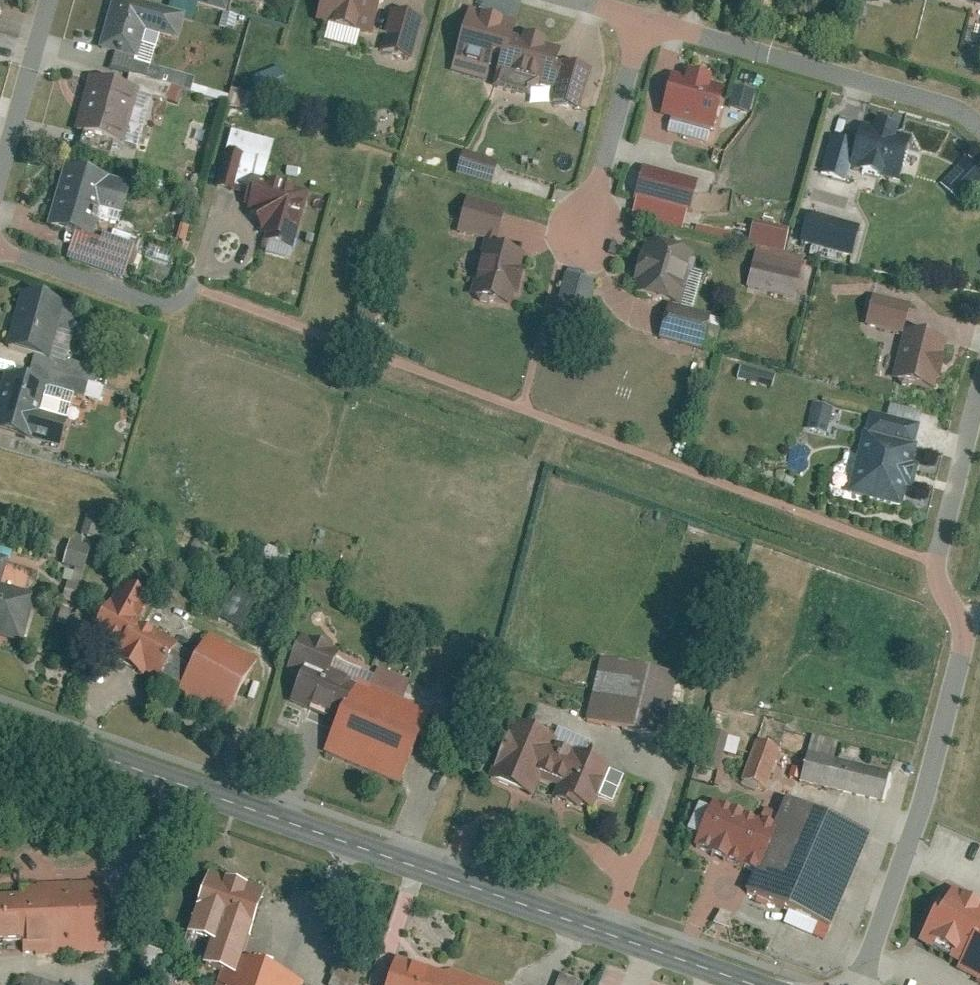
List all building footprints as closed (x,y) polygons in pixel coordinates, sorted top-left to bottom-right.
[(138,60),(147,30),(155,7),(133,0),(113,0),(97,47),(138,60)] [(172,12),(188,18),(224,29),(234,0),(176,0),(172,12)] [(373,40),(385,0),(315,0),(308,19),(373,40)] [(172,12),(155,7),(147,30),(181,40),(188,18),(172,12)] [(515,24),(467,10),(450,73),(498,86),(515,24)] [(393,13),(382,51),(411,59),(422,21),(393,13)] [(502,75),(559,93),(568,65),(570,60),(513,41),(502,75)] [(556,104),(582,110),(594,73),(568,65),(559,93),(556,104)] [(247,79),(257,103),(285,91),(275,68),(247,79)] [(686,69),(668,124),(715,139),(733,84),(686,69)] [(99,76),(80,133),(116,144),(134,88),(99,76)] [(728,109),(747,114),(753,91),(734,86),(728,109)] [(848,168),(903,186),(919,137),(864,119),(848,168)] [(120,147),(135,150),(138,130),(123,128),(120,147)] [(450,177),(486,186),(493,162),(457,153),(450,177)] [(937,186),(959,205),(979,180),(979,171),(963,157),(937,186)] [(265,254),(293,261),(308,202),(261,188),(266,171),(226,160),(216,195),(245,203),(246,219),(254,236),(265,254)] [(55,225),(95,238),(115,177),(75,164),(55,225)] [(630,219),(684,236),(702,182),(648,165),(630,219)] [(485,246),(493,249),(506,208),(466,195),(453,236),(485,246)] [(808,213),(801,242),(853,256),(861,227),(808,213)] [(632,291),(681,307),(698,255),(649,239),(632,291)] [(470,291),(514,305),(529,260),(493,249),(485,246),(470,291)] [(748,286),(794,301),(806,264),(760,249),(748,286)] [(550,314),(582,323),(592,285),(561,276),(550,314)] [(21,296),(9,347),(51,357),(63,306),(21,296)] [(860,318),(902,331),(909,310),(866,296),(860,318)] [(889,373),(940,390),(954,348),(902,331),(889,373)] [(770,385),(772,378),(739,369),(737,376),(770,385)] [(31,440),(59,447),(66,423),(38,415),(45,388),(4,377),(0,392),(0,433),(31,441),(31,440)] [(876,404),(867,432),(919,449),(928,421),(876,404)] [(806,432),(826,434),(829,407),(809,405),(806,432)] [(849,488),(907,507),(925,451),(919,449),(867,432),(849,488)] [(82,569),(85,545),(62,543),(60,567),(82,569)] [(242,623),(251,598),(228,590),(219,615),(242,623)] [(93,647),(124,663),(119,673),(141,684),(145,674),(158,681),(175,649),(141,632),(154,607),(122,591),(93,647)] [(0,596),(0,643),(21,649),(32,604),(0,596)] [(181,687),(224,713),(256,660),(212,634),(181,687)] [(286,669),(303,676),(290,704),(337,725),(326,752),(394,782),(423,718),(354,687),(352,692),(322,679),(332,656),(298,641),(286,669)] [(673,685),(601,668),(588,724),(660,741),(673,685)] [(491,780),(534,798),(540,782),(560,790),(556,799),(591,813),(608,771),(573,756),(570,764),(552,756),(557,744),(513,726),(491,780)] [(723,752),(732,756),(738,740),(706,728),(693,764),(716,772),(723,752)] [(752,748),(742,781),(765,789),(776,756),(752,748)] [(801,782),(883,801),(889,775),(807,757),(801,782)] [(784,810),(773,838),(714,812),(696,853),(756,879),(748,897),(831,932),(868,845),(784,810)] [(264,889),(209,870),(185,941),(240,959),(264,889)] [(0,894),(0,942),(25,941),(25,952),(104,949),(102,880),(20,883),(20,893),(0,894)] [(919,943),(957,964),(979,922),(979,904),(950,887),(919,943)] [(957,964),(979,976),(979,922),(957,964)] [(141,947),(134,967),(152,973),(159,953),(141,947)] [(398,957),(389,984),(488,984),(398,957)] [(214,984),(303,984),(223,958),(214,984)] [(578,981),(553,974),(549,984),(577,984),(578,981)]
